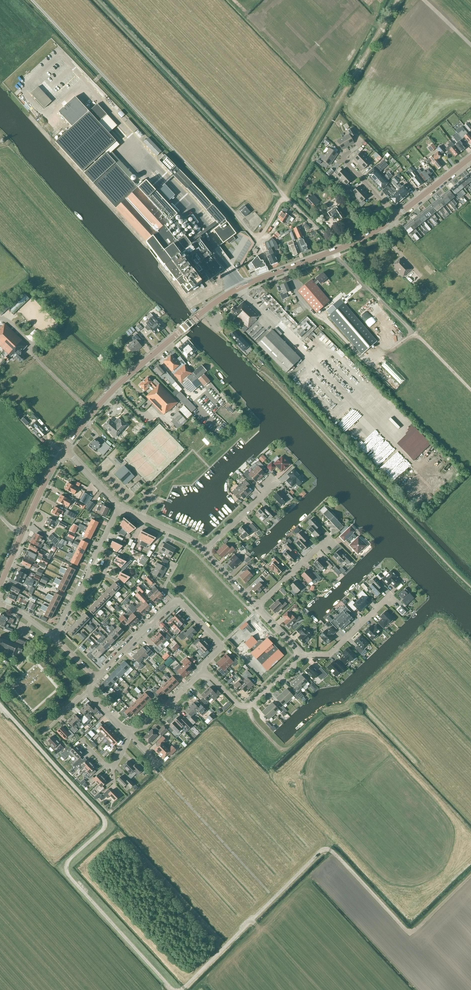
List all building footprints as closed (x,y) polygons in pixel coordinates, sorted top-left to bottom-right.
[(59,83),(59,71),(53,71),(52,78),(47,78),(47,83),(59,83)] [(38,86),(31,93),(44,108),(52,101),(38,86)] [(212,279),(224,270),(200,240),(204,237),(203,235),(218,223),(220,226),(214,230),(223,243),(228,240),(230,242),(232,241),(230,238),(236,234),(226,221),(201,192),(165,155),(159,161),(186,189),(187,189),(195,197),(216,221),(201,232),(200,231),(199,232),(191,222),(188,225),(191,229),(186,233),(177,222),(181,218),(179,215),(175,219),(174,217),(177,214),(142,176),(138,180),(112,152),(119,145),(99,122),(107,115),(97,104),(89,111),(75,96),(58,111),(73,126),(56,142),(83,172),(84,170),(85,172),(84,173),(147,242),(146,242),(188,296),(199,287),(197,285),(202,282),(198,277),(200,275),(202,278),(205,276),(211,283),(214,280),(212,279)] [(139,139),(143,135),(128,119),(124,122),(139,139)] [(351,128),(347,131),(351,138),(355,135),(351,128)] [(470,143),(470,138),(465,131),(463,132),(462,131),(458,134),(462,139),(464,137),(470,144),(470,143)] [(343,138),(348,146),(354,143),(349,134),(343,138)] [(455,145),(461,152),(465,148),(463,145),(463,144),(461,142),(463,141),(458,134),(453,138),(457,143),(455,145)] [(157,156),(162,151),(148,138),(144,142),(157,156)] [(343,138),(337,141),(342,150),(348,147),(348,146),(343,138)] [(455,157),(459,153),(454,147),(454,146),(451,142),(448,145),(449,146),(445,149),(449,153),(450,154),(451,153),(455,157)] [(427,149),(431,153),(436,149),(433,144),(427,149)] [(445,151),(440,145),(437,149),(441,154),(445,151)] [(329,148),(325,154),(333,160),(337,154),(332,150),(334,147),(332,146),(330,149),(329,148)] [(354,159),(359,164),(366,157),(361,152),(360,153),(360,152),(363,149),(361,147),(356,152),(359,155),(354,159)] [(438,152),(430,159),(438,169),(442,166),(437,160),(442,157),(438,152)] [(330,165),(333,160),(325,154),(321,160),(330,165)] [(366,157),(359,164),(363,169),(368,165),(371,167),(372,166),(370,163),(371,162),(366,157)] [(383,160),(383,161),(377,166),(378,167),(375,170),(374,168),(366,175),(370,179),(382,167),(386,163),(383,160)] [(384,168),(382,167),(370,179),(374,183),(381,176),(379,173),(384,168)] [(425,170),(420,175),(420,176),(425,181),(430,177),(429,175),(434,172),(431,168),(426,171),(425,170)] [(341,181),(348,174),(343,169),(338,174),(336,171),(334,173),(337,175),(336,176),(341,181)] [(411,180),(417,187),(423,183),(417,176),(418,175),(415,170),(409,175),(413,179),(411,180)] [(383,178),(381,176),(374,183),(377,187),(390,174),(391,174),(389,173),(383,178)] [(353,179),(348,174),(341,181),(345,186),(346,185),(348,188),(350,186),(348,184),(353,179)] [(392,176),(391,174),(390,174),(377,187),(381,191),(388,184),(386,182),(392,176)] [(464,188),(465,190),(468,188),(470,192),(470,188),(463,179),(459,182),(464,188)] [(398,190),(396,192),(403,199),(406,196),(397,186),(396,184),(393,180),(391,182),(398,190)] [(460,191),(463,196),(466,194),(462,189),(464,188),(459,182),(455,186),(460,191)] [(157,189),(168,202),(175,195),(164,183),(157,189)] [(399,184),(397,186),(406,196),(410,193),(404,185),(402,187),(399,184)] [(352,193),(356,198),(364,191),(359,186),(354,190),(352,188),(350,189),(352,192),(352,193)] [(386,187),(399,203),(403,199),(396,192),(394,193),(387,186),(386,187)] [(463,196),(460,191),(455,186),(450,189),(455,195),(457,193),(461,198),(463,196)] [(399,203),(386,187),(382,191),(395,206),(399,203)] [(445,194),(455,206),(457,204),(453,199),(455,197),(449,190),(445,194)] [(368,196),(364,191),(356,198),(361,203),(359,205),(361,208),(366,203),(363,201),(368,196)] [(440,198),(445,205),(448,203),(454,210),(456,208),(455,206),(445,194),(440,198)] [(306,201),(313,208),(319,203),(312,196),(306,201)] [(435,202),(445,213),(447,217),(449,215),(443,207),(445,205),(440,198),(435,202)] [(431,205),(436,212),(439,210),(442,215),(445,213),(435,202),(431,205)] [(426,209),(436,221),(438,220),(436,217),(434,214),(436,212),(431,205),(426,209)] [(245,217),(250,212),(244,206),(239,210),(245,217)] [(328,212),(327,213),(330,218),(332,217),(334,220),(335,219),(337,222),(340,220),(344,218),(336,206),(332,209),(331,208),(326,210),(328,212)] [(294,219),(289,216),(285,214),(288,210),(284,208),(278,217),(281,219),(280,221),(284,224),(285,221),(288,223),(290,221),(292,222),(294,219)] [(421,213),(427,220),(429,218),(436,225),(438,224),(436,221),(426,209),(421,213)] [(417,216),(425,226),(428,230),(429,231),(431,230),(424,222),(427,220),(421,213),(417,216)] [(412,220),(418,227),(420,225),(422,228),(426,232),(428,230),(425,226),(417,216),(412,220)] [(412,220),(409,223),(407,224),(415,234),(419,239),(420,239),(422,237),(415,229),(418,227),(412,220)] [(419,239),(415,234),(407,224),(403,227),(409,234),(410,234),(412,236),(416,241),(419,239)] [(298,239),(299,241),(297,241),(302,253),(309,250),(306,244),(298,227),(293,229),(298,239)] [(277,249),(276,246),(278,246),(276,242),(272,237),(268,241),(265,243),(268,251),(264,252),(268,261),(269,261),(271,265),(278,262),(273,251),(277,249)] [(291,252),(293,256),(298,254),(294,244),(293,241),(287,243),(288,246),(290,252),(291,252)] [(251,263),(257,255),(255,254),(249,261),(251,263)] [(251,263),(251,264),(255,270),(260,268),(260,269),(267,266),(265,262),(264,263),(262,259),(261,260),(258,255),(257,255),(251,263)] [(396,269),(403,277),(407,274),(411,269),(404,262),(403,263),(400,259),(393,265),(397,269),(396,269)] [(428,265),(424,267),(429,274),(432,271),(428,265)] [(255,270),(257,276),(269,272),(267,266),(260,269),(260,268),(255,270)] [(316,279),(313,282),(312,280),(298,291),(316,313),(330,301),(316,285),(319,282),(321,284),(327,278),(323,273),(316,279)] [(286,293),(291,291),(287,283),(280,286),(283,293),(279,294),(282,299),(288,297),(286,293)] [(30,299),(23,292),(7,307),(13,314),(30,299)] [(340,299),(327,310),(330,315),(328,316),(362,354),(377,341),(344,303),(340,299)] [(247,306),(243,302),(237,308),(234,306),(231,309),(238,316),(237,317),(248,328),(256,320),(256,319),(259,316),(249,306),(248,307),(247,306)] [(150,314),(146,317),(159,332),(163,328),(153,316),(150,314)] [(155,334),(159,332),(146,317),(150,321),(146,324),(148,325),(145,328),(148,331),(151,329),(155,334)] [(21,362),(25,358),(20,353),(28,346),(5,323),(0,328),(0,346),(5,350),(3,352),(6,354),(7,353),(12,357),(13,355),(21,362)] [(135,331),(132,327),(126,332),(129,336),(135,331)] [(298,335),(302,338),(312,328),(310,327),(305,332),(303,330),(298,335)] [(272,330),(258,344),(286,373),(301,359),(272,330)] [(321,332),(317,336),(312,331),(302,340),(306,345),(311,341),(310,340),(312,338),(315,340),(318,338),(321,341),(325,337),(321,332)] [(234,332),(230,335),(233,339),(233,340),(235,342),(236,342),(237,344),(237,345),(243,351),(250,346),(241,336),(239,337),(234,332)] [(138,349),(141,347),(138,343),(141,340),(136,334),(131,338),(134,341),(128,347),(133,353),(138,349)] [(183,345),(194,357),(196,355),(194,353),(197,350),(192,345),(192,343),(190,341),(189,341),(188,341),(183,345)] [(193,358),(194,357),(183,345),(179,349),(187,358),(190,356),(193,358)] [(204,374),(201,377),(199,379),(194,372),(193,373),(186,366),(187,365),(180,357),(177,360),(172,355),(163,362),(187,390),(188,389),(191,393),(201,384),(204,387),(210,381),(204,374)] [(170,389),(176,396),(180,392),(180,391),(182,390),(166,371),(164,368),(163,369),(160,366),(154,370),(162,379),(164,376),(165,377),(163,378),(165,380),(167,379),(173,386),(170,389)] [(201,366),(195,371),(201,377),(204,374),(207,371),(201,366)] [(374,369),(394,390),(398,387),(377,366),(374,369)] [(146,397),(159,384),(155,379),(153,382),(148,377),(139,385),(145,391),(151,385),(154,389),(146,397)] [(178,403),(159,384),(146,397),(164,415),(167,411),(168,412),(178,403)] [(180,392),(176,396),(191,412),(196,408),(180,392)] [(178,412),(174,416),(169,420),(178,429),(182,426),(181,426),(187,421),(185,419),(178,412)] [(110,419),(103,426),(110,432),(109,433),(115,438),(126,425),(118,418),(114,423),(110,419)] [(345,425),(365,444),(369,440),(349,421),(345,425)] [(42,437),(46,433),(36,422),(31,426),(34,429),(34,428),(42,437)] [(152,430),(127,455),(149,476),(156,469),(160,471),(175,456),(176,453),(174,452),(176,450),(177,451),(179,452),(184,446),(177,440),(174,445),(167,441),(171,437),(172,435),(170,432),(174,434),(163,423),(161,423),(160,424),(163,427),(160,429),(165,434),(157,430),(158,429),(155,427),(154,430),(152,430)] [(401,426),(399,429),(410,441),(413,438),(401,426)] [(102,445),(95,439),(89,446),(96,452),(98,450),(104,455),(111,446),(105,442),(102,445)] [(267,467),(271,471),(276,467),(276,466),(282,471),(289,464),(282,457),(274,464),(275,464),(274,465),(272,463),(267,467)] [(253,470),(261,478),(265,474),(260,469),(263,466),(259,461),(255,464),(257,467),(253,470)] [(134,476),(130,473),(124,466),(115,474),(125,485),(134,476)] [(305,480),(294,469),(287,475),(290,477),(286,481),(292,487),(296,484),(298,486),(305,480)] [(256,482),(261,478),(253,470),(250,474),(247,471),(243,474),(249,480),(252,477),(256,482)] [(240,488),(247,496),(251,492),(248,489),(251,486),(245,480),(241,483),(240,483),(238,486),(240,488)] [(78,489),(75,487),(68,483),(66,486),(65,488),(65,489),(74,495),(78,489)] [(244,499),(247,496),(240,488),(238,486),(236,488),(236,489),(232,492),(238,498),(240,496),(244,499)] [(286,497),(280,491),(274,497),(282,505),(285,502),(287,504),(289,504),(293,499),(288,494),(286,495),(287,496),(286,497)] [(85,504),(90,496),(84,493),(80,501),(85,504)] [(71,500),(61,495),(58,501),(68,507),(71,500)] [(95,504),(91,501),(85,508),(90,511),(95,504)] [(99,505),(97,510),(100,511),(99,514),(105,516),(109,509),(103,506),(104,505),(102,504),(101,504),(100,505),(99,505)] [(62,510),(55,507),(52,513),(58,516),(60,513),(62,514),(64,512),(62,510)] [(267,512),(263,507),(257,512),(264,519),(269,514),(272,517),(275,515),(270,510),(267,512)] [(327,510),(323,514),(339,531),(344,527),(327,510)] [(55,522),(49,518),(45,524),(52,528),(54,524),(56,525),(58,523),(55,522)] [(118,533),(121,534),(124,530),(130,523),(124,518),(120,526),(121,527),(118,533)] [(317,527),(319,525),(313,518),(308,523),(312,527),(309,530),(316,538),(322,533),(317,527)] [(84,522),(96,528),(98,523),(92,519),(90,523),(88,522),(89,522),(85,520),(84,522)] [(67,524),(60,521),(58,525),(65,528),(65,529),(67,530),(69,526),(67,525),(67,524)] [(96,528),(84,522),(83,522),(87,524),(89,525),(88,528),(82,525),(81,528),(93,534),(96,528)] [(136,529),(130,523),(124,530),(121,534),(124,536),(127,532),(129,534),(136,529)] [(247,528),(244,525),(238,530),(242,534),(240,536),(240,537),(242,539),(243,539),(245,537),(245,538),(251,532),(253,530),(255,532),(257,530),(251,523),(247,528)] [(78,526),(73,524),(69,531),(75,534),(78,526)] [(343,529),(340,532),(342,535),(340,537),(344,541),(346,540),(350,545),(358,554),(362,549),(363,550),(367,546),(363,541),(362,542),(358,538),(353,533),(354,532),(357,529),(353,524),(350,528),(346,531),(343,529)] [(93,534),(81,528),(80,530),(85,533),(84,536),(90,539),(93,534)] [(139,545),(143,546),(149,535),(141,531),(139,540),(141,541),(139,545)] [(296,543),(303,550),(309,545),(304,540),(306,537),(301,531),(296,536),(300,540),(296,543)] [(36,534),(33,538),(43,544),(45,541),(42,539),(43,537),(36,534)] [(60,541),(52,534),(48,538),(56,545),(60,541)] [(156,538),(149,535),(143,546),(146,548),(148,544),(150,545),(156,538)] [(41,548),(43,544),(33,538),(31,543),(41,548)] [(122,542),(116,539),(115,542),(112,541),(110,546),(117,552),(123,546),(121,545),(122,542)] [(73,543),(85,549),(88,544),(81,540),(80,544),(74,541),(73,543)] [(85,549),(73,543),(72,545),(76,547),(78,548),(76,551),(83,555),(85,549)] [(163,553),(165,555),(170,546),(165,543),(159,553),(162,555),(163,553)] [(42,557),(45,558),(46,556),(43,554),(44,553),(39,551),(39,552),(37,551),(38,548),(31,544),(29,548),(36,552),(36,553),(42,557)] [(218,552),(223,557),(228,552),(230,554),(235,550),(231,546),(229,548),(225,544),(218,552)] [(288,544),(285,547),(288,550),(283,555),(290,563),(296,558),(290,552),(293,549),(288,544)] [(176,549),(170,546),(165,555),(168,556),(167,558),(170,559),(176,549)] [(45,558),(42,557),(36,553),(28,550),(25,558),(32,561),(34,562),(35,563),(36,561),(35,560),(36,559),(41,561),(40,563),(46,566),(49,560),(45,558)] [(83,555),(76,551),(75,554),(69,552),(68,554),(80,560),(83,555)] [(344,556),(339,551),(333,556),(341,563),(344,560),(346,563),(348,561),(349,562),(352,560),(346,553),(344,556)] [(80,560),(68,554),(67,556),(72,559),(71,562),(77,565),(80,560)] [(120,555),(119,558),(116,557),(114,562),(121,568),(123,570),(124,570),(132,561),(126,558),(120,555)] [(241,562),(235,555),(230,560),(232,562),(229,565),(233,570),(241,562)] [(143,556),(139,563),(144,566),(148,559),(143,556)] [(278,573),(283,568),(278,563),(280,561),(276,557),(272,560),(274,562),(269,567),(272,571),(274,569),(278,573)] [(22,564),(30,568),(31,566),(37,569),(39,565),(24,558),(22,564)] [(329,570),(332,567),(327,561),(324,563),(319,558),(314,563),(321,571),(326,566),(329,570)] [(156,566),(155,569),(164,574),(167,568),(156,562),(155,565),(156,566)] [(240,576),(246,583),(253,576),(249,572),(251,570),(247,565),(241,571),(243,573),(240,576)] [(61,567),(60,569),(72,575),(75,570),(68,567),(67,570),(65,569),(61,567)] [(72,575),(60,569),(59,572),(65,575),(63,578),(70,581),(72,575)] [(161,579),(164,574),(155,569),(153,571),(152,570),(150,573),(161,579)] [(129,576),(130,573),(124,570),(122,573),(120,572),(118,577),(124,584),(130,577),(129,576)] [(318,582),(321,578),(316,572),(312,575),(307,570),(302,575),(309,583),(311,581),(313,583),(316,580),(318,582)] [(25,580),(29,582),(31,579),(27,577),(26,577),(27,575),(19,571),(17,576),(25,579),(25,580)] [(397,577),(391,571),(388,574),(388,573),(385,576),(383,579),(388,585),(390,583),(395,588),(400,583),(395,578),(397,577)] [(25,579),(17,576),(15,581),(23,584),(25,584),(32,586),(34,580),(33,580),(31,579),(29,582),(25,580),(25,579)] [(48,579),(43,576),(40,582),(46,584),(48,579)] [(154,582),(148,576),(145,579),(151,585),(154,582)] [(257,594),(264,588),(261,584),(264,581),(260,577),(255,582),(257,584),(252,589),(257,594)] [(372,584),(368,588),(377,596),(383,591),(380,588),(382,585),(375,577),(370,582),(372,584)] [(70,581),(63,578),(62,581),(60,580),(56,578),(55,581),(67,587),(70,581)] [(305,590),(307,587),(302,582),(300,585),(296,580),(290,587),(296,594),(303,587),(305,590)] [(67,587),(55,581),(54,583),(57,585),(59,585),(58,589),(64,592),(67,587)] [(110,587),(116,592),(120,596),(121,594),(119,592),(118,592),(117,591),(120,588),(115,583),(110,587)] [(21,590),(13,585),(11,591),(18,595),(20,592),(21,593),(22,590),(21,590)] [(140,585),(136,588),(139,591),(140,591),(142,594),(145,591),(140,585)] [(116,592),(110,587),(106,592),(111,597),(114,594),(116,595),(115,596),(118,598),(120,596),(116,592)] [(151,591),(160,600),(164,597),(156,587),(154,589),(154,588),(151,591)] [(405,589),(399,595),(403,600),(402,601),(404,603),(400,607),(397,609),(402,615),(408,610),(404,606),(413,598),(409,594),(410,594),(405,588),(405,589)] [(139,603),(147,612),(152,608),(146,602),(148,600),(142,594),(140,591),(139,591),(135,595),(141,601),(139,603)] [(151,591),(147,595),(156,604),(160,600),(151,591)] [(111,597),(106,592),(101,596),(111,605),(112,603),(110,601),(109,601),(108,600),(111,597)] [(359,598),(357,600),(365,608),(369,604),(364,598),(366,596),(361,592),(357,596),(359,598)] [(28,602),(18,596),(18,597),(10,593),(7,598),(15,602),(16,600),(18,600),(17,601),(21,603),(23,600),(28,602)] [(47,596),(53,599),(59,602),(62,597),(55,593),(54,597),(52,596),(48,594),(47,596)] [(37,598),(32,595),(29,601),(34,603),(37,598)] [(53,599),(47,596),(46,598),(50,600),(51,601),(50,604),(56,608),(59,602),(53,599)] [(111,605),(101,596),(97,601),(102,606),(106,603),(107,604),(106,604),(109,607),(111,605)] [(360,612),(365,608),(357,600),(355,603),(352,600),(348,605),(352,609),(355,607),(360,612)] [(102,606),(97,601),(93,605),(102,614),(104,612),(101,610),(99,609),(102,606)] [(282,605),(277,601),(270,608),(275,613),(280,608),(283,611),(288,606),(285,602),(282,605)] [(141,605),(139,603),(135,607),(132,604),(130,606),(135,611),(137,609),(143,616),(147,612),(141,605)] [(56,608),(50,604),(48,608),(47,607),(43,605),(42,607),(54,613),(56,608)] [(102,614),(93,605),(88,610),(94,615),(97,612),(98,613),(98,614),(100,616),(102,614)] [(135,611),(130,606),(128,608),(130,610),(126,614),(129,617),(135,624),(139,620),(133,613),(135,611)] [(54,613),(42,607),(41,609),(44,611),(46,612),(44,615),(51,619),(54,613)] [(338,614),(348,624),(353,619),(350,616),(352,614),(346,607),(338,614)] [(378,623),(383,628),(388,624),(393,619),(393,618),(391,615),(390,616),(386,611),(380,617),(382,619),(378,623)] [(283,616),(285,619),(285,618),(287,620),(284,622),(289,627),(296,621),(297,623),(302,620),(302,619),(301,618),(301,617),(300,617),(299,616),(297,616),(296,616),(295,616),(294,617),(293,617),(292,615),(291,616),(287,612),(283,616)] [(80,618),(86,623),(90,619),(85,613),(80,618)] [(135,624),(129,617),(126,614),(125,613),(119,619),(124,625),(126,623),(131,628),(135,624)] [(172,627),(182,617),(178,613),(168,623),(172,627)] [(1,614),(0,616),(0,619),(7,622),(12,624),(14,620),(9,617),(1,614)] [(338,614),(335,617),(330,622),(336,629),(338,627),(342,630),(348,624),(338,614)] [(186,621),(182,617),(172,627),(178,633),(183,629),(181,626),(186,621)] [(86,623),(80,618),(76,622),(82,627),(86,623)] [(7,622),(0,619),(0,625),(5,627),(8,628),(9,625),(6,624),(7,622)] [(82,627),(76,622),(72,626),(77,632),(82,627)] [(248,624),(246,622),(240,628),(242,630),(248,624)] [(370,626),(365,632),(372,640),(378,634),(382,630),(376,624),(372,628),(370,626)] [(110,627),(119,636),(124,632),(118,626),(115,630),(114,628),(112,625),(110,627)] [(253,632),(253,630),(248,625),(245,628),(250,633),(252,633),(253,632)] [(77,632),(72,626),(68,631),(73,636),(77,632)] [(298,637),(304,644),(312,636),(309,633),(310,633),(309,632),(309,633),(306,630),(302,626),(297,630),(301,635),(298,637)] [(336,632),(331,626),(327,630),(326,629),(319,636),(321,638),(320,638),(326,644),(326,643),(327,644),(334,638),(332,636),(336,632)] [(115,641),(119,636),(110,627),(108,629),(111,631),(113,632),(109,635),(115,641)] [(197,632),(192,627),(185,633),(183,631),(178,636),(182,640),(186,636),(189,639),(197,632)] [(155,636),(163,645),(166,643),(171,638),(166,633),(164,635),(163,635),(162,635),(159,632),(155,636)] [(110,645),(115,641),(109,635),(106,639),(105,637),(103,634),(101,636),(110,645)] [(1,647),(1,646),(12,651),(10,655),(17,658),(19,654),(22,656),(23,653),(21,652),(26,642),(18,638),(15,644),(5,639),(4,638),(0,636),(0,647),(1,647)] [(110,645),(101,636),(99,638),(102,640),(99,643),(106,650),(109,647),(109,648),(111,646),(110,645)] [(163,645),(155,636),(151,640),(155,645),(152,648),(157,653),(165,647),(163,645)] [(252,636),(245,643),(250,649),(252,647),(255,650),(251,653),(267,671),(284,655),(267,638),(260,645),(252,636)] [(360,636),(354,642),(360,647),(357,650),(362,656),(367,652),(364,649),(369,644),(360,636)] [(196,645),(200,649),(206,642),(202,638),(200,640),(198,638),(193,643),(195,646),(196,645)] [(206,642),(200,649),(197,651),(204,658),(210,653),(207,650),(210,647),(206,642)] [(106,650),(99,643),(96,646),(94,644),(92,645),(102,654),(106,650)] [(97,659),(102,654),(92,645),(91,647),(93,649),(87,655),(92,660),(95,657),(97,659)] [(142,647),(137,652),(144,659),(146,661),(149,657),(150,657),(154,653),(147,647),(145,649),(142,647)] [(343,653),(345,655),(341,658),(346,664),(350,660),(350,661),(356,655),(348,647),(343,653)] [(134,659),(132,662),(138,668),(140,670),(144,666),(142,664),(141,662),(144,659),(137,652),(132,657),(134,659)] [(226,654),(221,659),(228,666),(231,664),(234,667),(239,662),(233,655),(230,658),(226,654)] [(196,661),(190,655),(187,657),(193,663),(196,661)] [(174,661),(170,657),(164,663),(168,667),(174,661)] [(184,664),(181,667),(188,674),(193,670),(190,667),(193,665),(186,657),(181,662),(182,662),(184,664)] [(226,669),(228,666),(221,659),(217,663),(220,667),(218,670),(224,676),(228,672),(226,669)] [(124,661),(119,666),(126,672),(129,669),(131,671),(133,670),(124,661)] [(346,669),(338,661),(336,664),(333,661),(327,667),(332,673),(334,675),(335,676),(340,672),(341,673),(346,669)] [(321,680),(327,674),(320,668),(317,671),(311,665),(305,671),(313,679),(317,676),(321,680)] [(128,675),(126,672),(119,666),(114,671),(121,677),(124,674),(127,676),(128,675)] [(184,678),(188,674),(181,667),(177,671),(184,678)] [(243,681),(249,688),(254,684),(249,680),(253,676),(247,670),(242,675),(245,679),(243,681)] [(123,680),(121,677),(114,671),(110,676),(116,682),(119,679),(122,682),(123,680)] [(296,680),(303,687),(306,684),(307,686),(309,684),(301,675),(296,680)] [(118,685),(116,682),(110,676),(105,681),(111,688),(114,684),(117,686),(118,685)] [(167,676),(166,677),(175,687),(179,683),(173,676),(170,679),(167,676)] [(163,680),(162,681),(170,691),(175,687),(166,677),(166,678),(168,680),(166,683),(163,680)] [(299,698),(300,698),(302,696),(299,694),(302,692),(300,690),(303,687),(296,680),(291,685),(298,692),(296,694),(299,698)] [(113,690),(111,688),(105,681),(99,687),(106,693),(109,689),(112,692),(113,690)] [(163,686),(160,688),(164,693),(166,695),(170,691),(162,681),(160,683),(163,686)] [(245,692),(249,688),(243,681),(240,684),(238,681),(233,685),(238,691),(239,690),(238,690),(241,688),(245,692)] [(136,687),(134,689),(138,694),(147,703),(151,699),(145,692),(142,695),(140,692),(141,692),(136,687)] [(210,687),(205,691),(212,698),(214,701),(217,698),(216,698),(218,696),(221,693),(215,688),(213,690),(210,687)] [(162,695),(164,693),(160,688),(158,690),(156,688),(152,692),(157,698),(160,696),(161,697),(163,696),(162,695)] [(132,698),(135,696),(129,689),(126,691),(132,698)] [(299,698),(296,694),(293,696),(286,689),(281,694),(288,701),(291,698),(293,700),(295,698),(297,700),(299,698)] [(204,697),(201,700),(206,705),(209,702),(208,701),(212,698),(205,691),(202,695),(204,697)] [(143,707),(147,703),(138,694),(137,695),(139,698),(137,700),(143,707)] [(288,701),(281,694),(276,698),(285,707),(287,705),(285,704),(288,701)] [(139,711),(143,707),(137,700),(134,703),(132,700),(130,702),(139,711)] [(135,715),(139,711),(130,702),(128,703),(131,706),(128,709),(133,713),(135,715)] [(189,707),(195,713),(198,711),(202,715),(207,711),(201,705),(198,708),(193,702),(189,707)] [(228,702),(222,708),(224,710),(230,704),(228,702)] [(92,708),(87,703),(83,707),(90,714),(93,712),(95,714),(98,710),(94,706),(92,708)] [(267,707),(274,715),(277,712),(278,714),(281,712),(272,703),(267,707)] [(88,723),(91,720),(90,718),(92,716),(90,714),(83,707),(79,710),(84,716),(82,718),(88,723)] [(193,715),(195,713),(189,707),(185,711),(190,716),(188,719),(193,725),(198,720),(193,715)] [(271,718),(274,715),(267,707),(262,712),(271,721),(273,719),(271,718)] [(130,715),(133,713),(128,709),(126,711),(124,709),(120,712),(126,718),(128,716),(129,718),(131,716),(130,715)] [(80,720),(75,715),(71,718),(78,726),(81,723),(84,727),(88,723),(82,718),(80,720)] [(174,722),(181,728),(183,726),(188,730),(192,726),(185,719),(183,721),(179,716),(174,721),(174,722)] [(74,733),(78,730),(76,728),(78,726),(71,718),(68,722),(73,727),(70,729),(74,733)] [(97,734),(99,736),(108,727),(104,723),(102,725),(100,722),(96,726),(98,729),(100,731),(97,734)] [(182,729),(181,728),(174,722),(170,726),(174,730),(172,733),(177,738),(181,733),(179,731),(182,729)] [(155,727),(152,730),(144,738),(149,743),(157,735),(159,733),(162,736),(168,730),(164,726),(159,730),(155,727)] [(67,732),(62,727),(57,732),(65,739),(67,736),(70,739),(74,735),(69,730),(67,732)] [(112,731),(108,727),(99,736),(101,738),(104,735),(106,737),(112,731)] [(116,735),(112,731),(106,737),(108,740),(105,743),(107,744),(116,735)] [(120,740),(116,735),(107,744),(108,746),(112,743),(114,746),(120,740)] [(55,750),(56,749),(59,752),(63,748),(60,745),(61,744),(56,739),(55,739),(52,736),(47,741),(50,743),(49,744),(55,750)] [(154,750),(159,754),(166,747),(163,745),(167,741),(163,736),(157,742),(159,745),(154,750)] [(71,758),(73,756),(80,750),(76,746),(70,751),(68,748),(62,754),(66,758),(69,755),(71,758)] [(168,749),(166,747),(159,754),(163,758),(168,753),(170,756),(176,750),(172,746),(168,749)] [(80,750),(73,756),(76,759),(73,761),(74,763),(72,765),(75,767),(81,761),(79,759),(84,754),(80,750)] [(85,770),(92,764),(88,759),(83,764),(81,762),(76,767),(80,771),(83,768),(85,770)] [(134,766),(129,761),(123,766),(131,774),(134,771),(138,775),(142,770),(136,764),(134,766)] [(92,764),(85,770),(87,772),(84,775),(88,779),(92,774),(91,773),(96,768),(92,764)] [(97,783),(103,777),(99,773),(94,778),(93,776),(88,780),(92,784),(95,781),(97,783)] [(130,788),(134,784),(129,779),(127,781),(122,776),(117,780),(124,787),(127,784),(130,788)] [(103,777),(97,783),(99,786),(96,789),(100,792),(104,788),(103,786),(108,782),(103,777)] [(115,801),(120,796),(113,789),(111,791),(109,789),(103,794),(108,798),(110,796),(115,801)]
